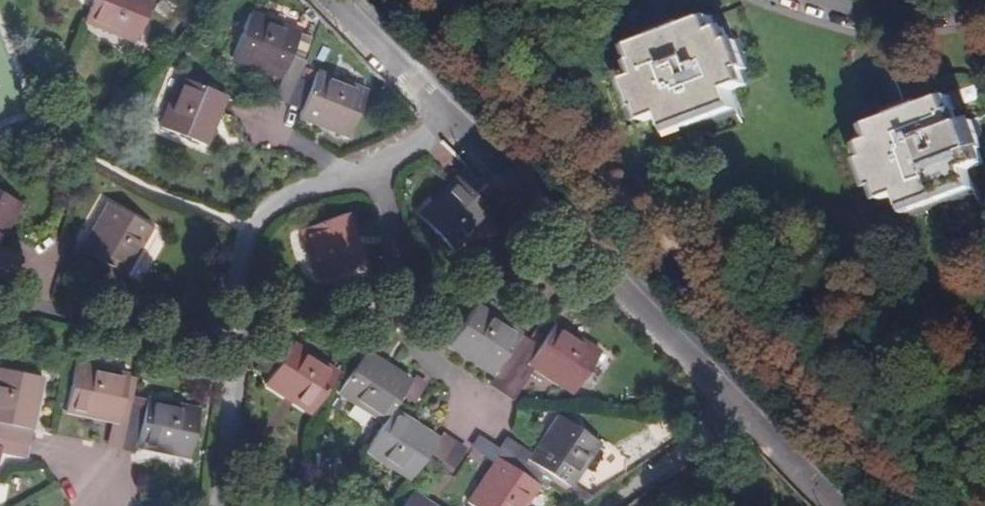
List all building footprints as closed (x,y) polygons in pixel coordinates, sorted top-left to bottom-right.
[(86,26),(137,45),(152,0),(151,0),(96,0),(86,26)] [(235,61),(284,79),(290,62),(301,35),(251,15),(235,61)] [(709,36),(704,23),(636,49),(642,63),(636,65),(641,79),(627,85),(638,109),(642,109),(647,124),(662,119),(669,133),(737,106),(732,93),(746,87),(742,73),(747,71),(735,43),(730,45),(724,31),(709,36)] [(290,62),(284,79),(277,100),(289,105),(297,86),(304,68),(290,62)] [(311,91),(303,110),(300,119),(350,138),(367,93),(318,72),(311,91)] [(207,147),(225,97),(178,80),(160,130),(207,147)] [(297,86),(289,105),(303,110),(311,91),(297,86)] [(967,124),(962,108),(945,115),(940,102),(873,127),(878,140),(863,146),(868,160),(863,162),(874,191),(878,189),(884,203),(898,198),(903,211),(972,186),(966,173),(983,166),(978,152),(981,151),(970,123),(967,124)] [(488,187),(470,168),(459,179),(477,199),(488,187)] [(477,199),(459,179),(420,216),(454,251),(491,215),(477,199)] [(20,205),(0,194),(0,244),(20,205)] [(67,259),(96,274),(104,263),(112,268),(106,278),(119,286),(125,275),(152,228),(109,205),(83,252),(74,247),(67,259)] [(366,264),(347,215),(303,230),(320,281),(366,264)] [(15,271),(22,257),(0,246),(0,263),(15,271)] [(15,271),(0,263),(0,280),(8,284),(15,271)] [(493,376),(520,335),(475,306),(449,346),(493,376)] [(553,326),(539,347),(527,366),(533,370),(573,394),(599,354),(553,326)] [(278,332),(275,336),(284,342),(287,338),(278,332)] [(498,393),(531,342),(520,335),(493,376),(486,386),(498,393)] [(275,336),(267,346),(277,352),(284,342),(275,336)] [(249,359),(272,374),(282,357),(277,352),(267,346),(260,342),(249,359)] [(527,366),(539,347),(531,342),(498,393),(512,402),(533,370),(527,366)] [(282,357),(272,374),(265,385),(311,413),(337,373),(291,344),(282,357)] [(413,480),(427,457),(438,440),(394,410),(401,398),(410,384),(366,355),(340,393),(385,423),(368,451),(413,480)] [(107,448),(122,451),(128,427),(132,397),(126,395),(129,376),(76,366),(67,414),(112,424),(107,448)] [(29,447),(33,432),(44,379),(0,369),(0,426),(6,427),(4,442),(29,447)] [(414,378),(410,384),(401,398),(413,406),(426,386),(414,378)] [(128,427),(122,451),(136,454),(139,449),(189,461),(199,411),(148,399),(142,430),(128,427)] [(558,417),(533,455),(529,462),(547,472),(570,487),(598,443),(558,417)] [(427,457),(440,465),(453,445),(441,436),(438,440),(427,457)] [(470,455),(492,469),(498,459),(538,485),(543,478),(503,452),(481,440),(470,455)] [(4,442),(0,441),(0,456),(26,461),(29,447),(4,442)] [(529,462),(533,455),(510,441),(503,452),(543,478),(547,472),(529,462)] [(452,473),(466,452),(453,445),(440,465),(452,473)] [(538,485),(498,459),(492,469),(470,505),(471,505),(525,505),(538,485)] [(412,495),(405,505),(428,505),(412,495)]
